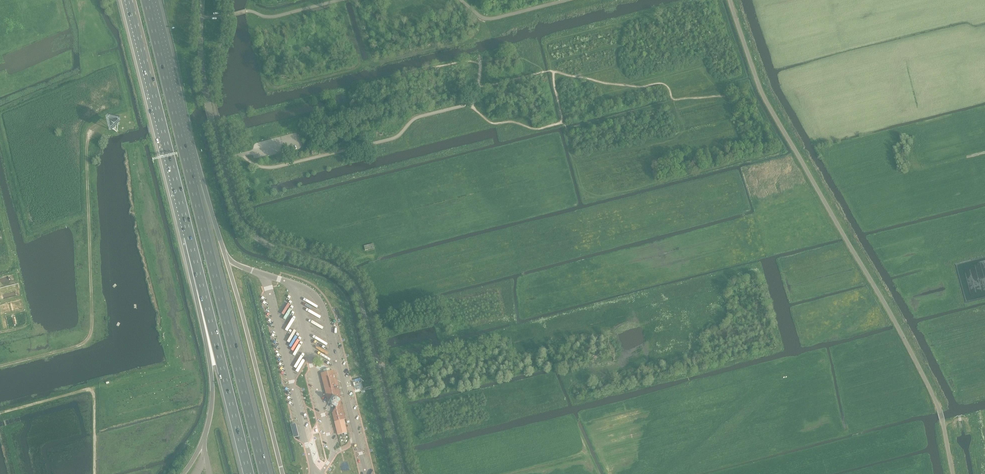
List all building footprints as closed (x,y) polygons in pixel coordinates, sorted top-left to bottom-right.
[(292,308),(287,307),(285,312),(283,311),(281,316),(287,319),(292,308)] [(321,373),(328,403),(331,404),(330,406),(331,406),(333,407),(334,406),(336,407),(332,413),(334,420),(335,422),(338,435),(339,435),(347,433),(345,425),(344,419),(345,419),(340,397),(341,397),(338,383),(337,383),(334,370),(330,371),(330,368),(323,370),(324,372),(321,373)] [(293,438),(299,437),(296,424),(290,425),(293,438)]
